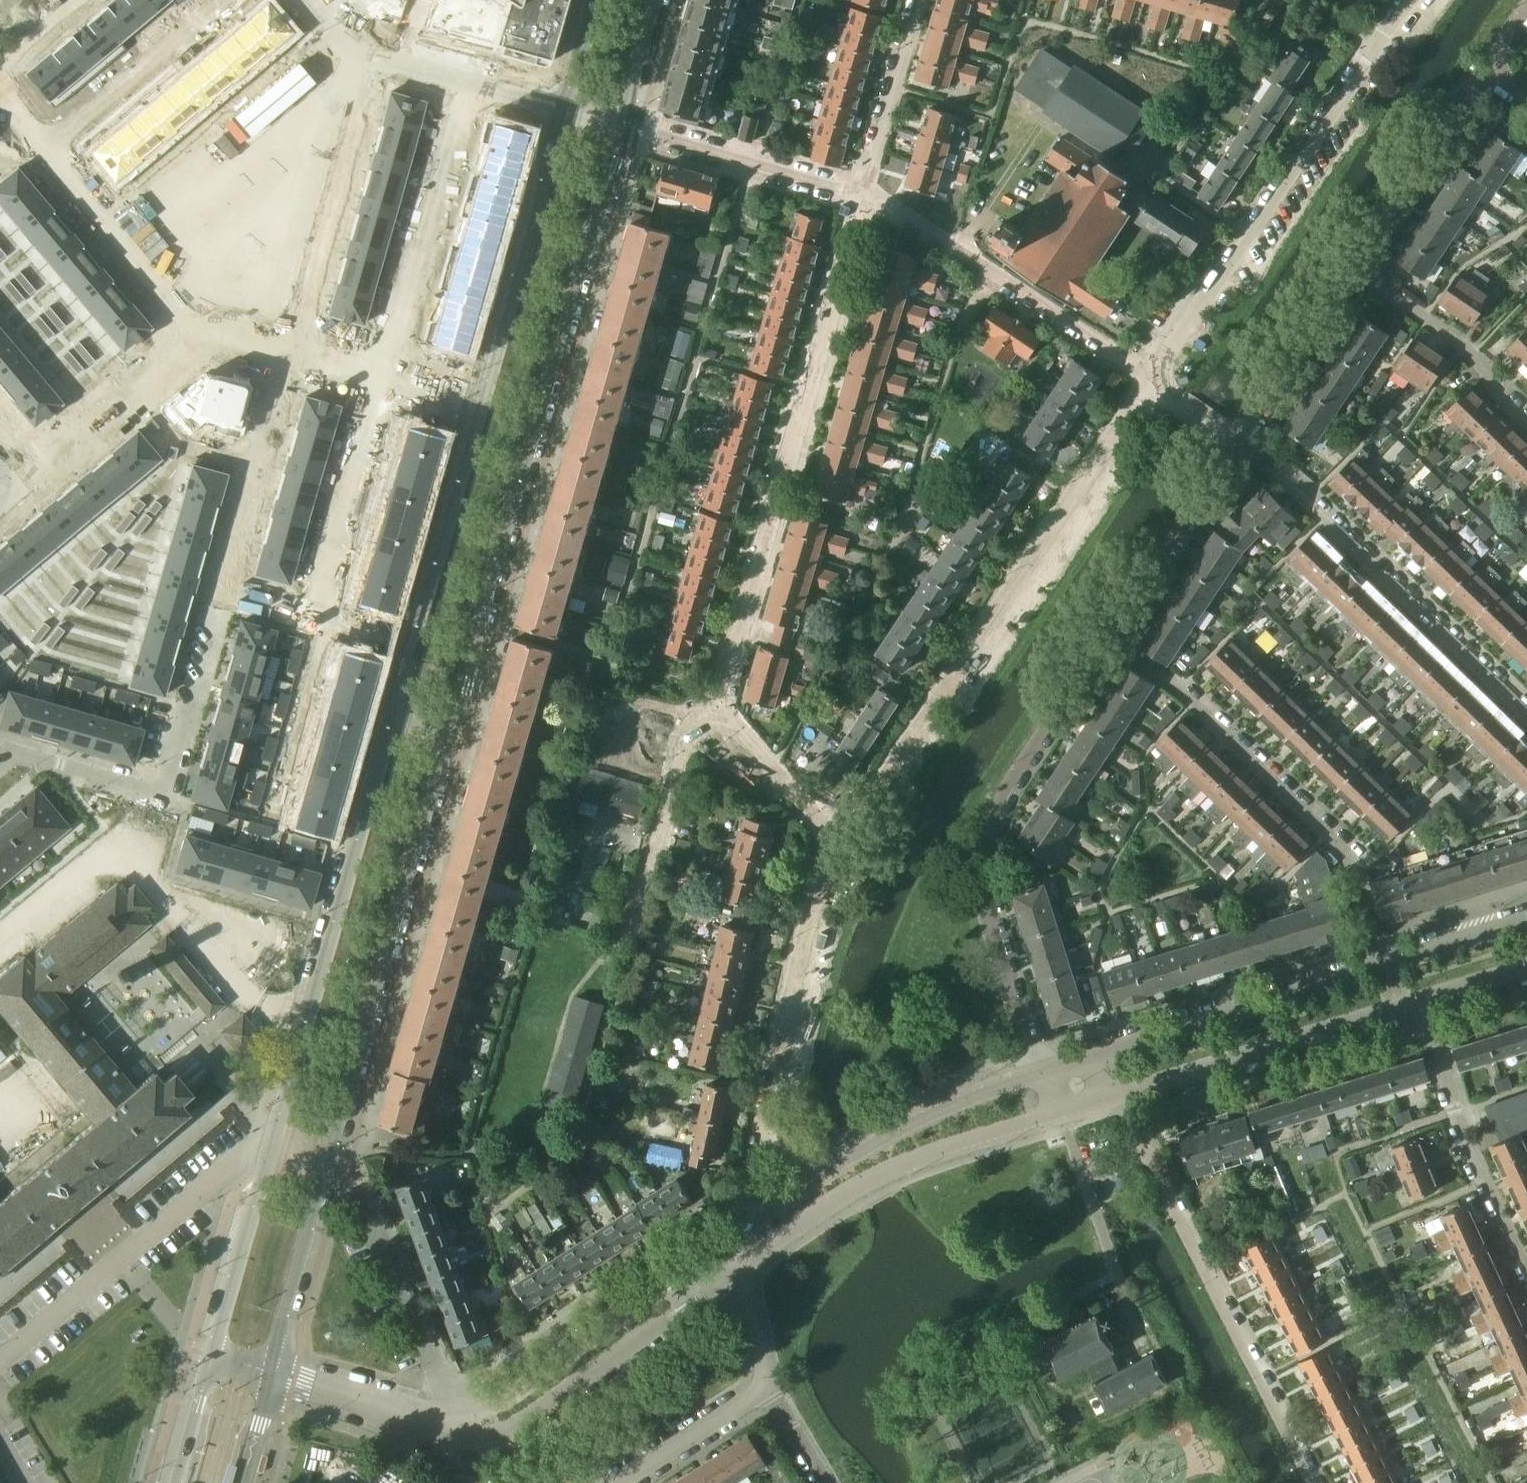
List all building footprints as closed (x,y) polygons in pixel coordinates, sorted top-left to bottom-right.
[(95,15),(118,42),(119,42),(136,27),(112,0),(95,15)] [(136,27),(153,13),(142,0),(112,0),(136,27)] [(153,13),(168,0),(142,0),(153,13)] [(219,4),(225,10),(234,3),(231,0),(224,0),(219,4)] [(367,6),(366,7),(366,8),(366,9),(366,10),(366,11),(370,16),(371,16),(372,17),(373,18),(374,18),(375,19),(396,25),(397,25),(398,25),(399,24),(400,23),(407,0),(374,0),(367,6)] [(431,3),(423,29),(423,30),(423,31),(424,31),(424,32),(424,33),(425,33),(426,33),(454,41),(455,40),(456,34),(500,46),(498,54),(540,65),(542,66),(544,65),(546,64),(547,62),(548,60),(554,40),(558,25),(563,9),(565,0),(421,0),(431,3)] [(690,21),(729,32),(735,10),(701,0),(693,0),(691,9),(692,13),(690,21)] [(735,10),(738,0),(701,0),(735,10)] [(853,1),(884,10),(886,0),(854,0),(853,1)] [(972,0),(939,0),(936,9),(967,18),(970,7),(986,12),(986,13),(995,16),(997,7),(972,0)] [(1078,7),(1086,9),(1089,0),(1081,0),(1078,7)] [(1086,9),(1094,12),(1097,0),(1089,0),(1086,9)] [(1113,17),(1120,19),(1126,0),(1118,0),(1113,17)] [(1120,19),(1128,22),(1135,0),(1126,0),(1120,19)] [(1155,3),(1147,27),(1155,30),(1164,0),(1145,0),(1155,3)] [(1155,30),(1163,32),(1170,7),(1180,10),(1183,0),(1164,0),(1155,30)] [(1180,10),(1189,13),(1182,38),(1190,40),(1201,0),(1183,0),(1180,10)] [(1190,40),(1198,42),(1205,17),(1215,20),(1221,0),(1201,0),(1190,40)] [(1215,20),(1225,23),(1220,39),(1240,45),(1246,21),(1235,18),(1240,0),(1221,0),(1215,20)] [(267,5),(248,20),(272,48),(290,33),(267,5)] [(194,8),(185,15),(190,21),(199,14),(194,8)] [(805,9),(803,17),(812,19),(815,12),(805,9)] [(852,9),(846,29),(877,38),(883,17),(852,9)] [(967,18),(936,9),(931,26),(987,42),(989,34),(965,27),(967,18)] [(785,11),(782,23),(789,24),(792,13),(785,11)] [(1277,14),(1269,25),(1275,29),(1283,18),(1277,14)] [(95,15),(77,29),(107,64),(125,49),(119,42),(118,42),(95,15)] [(185,15),(175,23),(181,29),(190,21),(185,15)] [(811,25),(812,19),(803,17),(801,23),(811,25)] [(203,18),(194,26),(199,32),(208,24),(203,18)] [(248,20),(231,35),(254,63),(272,48),(248,20)] [(686,35),(684,43),(723,54),(729,32),(690,21),(688,20),(685,31),(686,35)] [(194,26),(185,34),(190,40),(199,32),(194,26)] [(987,42),(931,26),(926,44),(957,53),(960,43),(985,50),(987,42)] [(77,29),(60,44),(89,79),(107,64),(77,29)] [(877,38),(846,29),(841,47),(871,56),(877,38)] [(231,35),(213,50),(237,77),(254,63),(231,35)] [(159,37),(150,45),(155,51),(164,43),(159,37)] [(767,37),(765,42),(784,47),(785,41),(767,37)] [(1270,78),(1276,82),(1289,91),(1289,90),(1313,54),(1295,42),(1294,43),(1286,37),(1270,61),(1278,66),(1270,78)] [(680,57),(677,64),(717,76),(723,54),(684,43),(682,42),(679,53),(680,57)] [(784,47),(765,42),(764,46),(782,51),(784,47)] [(60,44),(43,59),(72,94),(89,79),(60,44)] [(957,53),(926,44),(921,60),(977,76),(979,69),(955,62),(957,53)] [(150,45),(140,52),(146,58),(155,51),(150,45)] [(871,56),(841,47),(836,66),(866,75),(871,56)] [(168,48),(159,55),(164,61),(173,54),(168,48)] [(804,50),(797,48),(795,48),(793,54),(802,56),(804,50)] [(213,50),(196,64),(219,92),(237,77),(213,50)] [(1043,112),(1113,158),(1116,154),(1124,160),(1131,150),(1134,152),(1147,132),(1144,130),(1150,121),(1142,115),(1144,111),(1074,65),(1071,69),(1042,50),(1017,89),(1046,108),(1043,112)] [(1120,65),(1122,58),(1122,56),(1108,53),(1106,61),(1120,65)] [(800,63),(802,56),(793,54),(791,60),(800,63)] [(159,55),(150,63),(155,69),(164,61),(159,55)] [(43,59),(24,74),(54,109),(72,94),(43,59)] [(977,76),(921,60),(916,79),(947,88),(950,77),(975,84),(977,76)] [(196,64),(179,79),(202,106),(219,92),(196,64)] [(669,86),(669,87),(711,98),(717,76),(677,64),(675,64),(672,75),(673,79),(671,86),(669,86)] [(124,66),(115,74),(120,80),(129,72),(124,66)] [(866,75),(836,66),(830,84),(861,93),(866,75)] [(115,74),(106,82),(111,88),(120,80),(115,74)] [(133,77),(124,85),(129,91),(138,83),(133,77)] [(179,79),(161,94),(184,121),(202,106),(179,79)] [(754,81),(753,86),(771,91),(773,86),(754,81)] [(1255,102),(1251,107),(1274,123),(1294,93),(1289,90),(1289,91),(1276,82),(1260,105),(1255,102)] [(784,83),(782,90),(792,93),(795,86),(784,83)] [(1232,83),(1226,91),(1234,96),(1240,89),(1232,83)] [(861,93),(830,84),(825,103),(855,112),(861,93)] [(124,85),(115,92),(120,98),(129,91),(124,85)] [(771,91),(753,86),(751,91),(770,96),(771,91)] [(663,109),(664,110),(664,111),(664,112),(664,113),(665,114),(665,115),(666,116),(667,116),(668,117),(669,117),(697,126),(699,119),(704,121),(711,98),(669,87),(671,88),(665,108),(663,108),(663,109)] [(790,100),(792,93),(782,90),(780,96),(790,100)] [(1234,96),(1226,91),(1222,96),(1230,102),(1234,96)] [(389,93),(383,116),(418,125),(424,103),(389,93)] [(161,94),(144,108),(167,136),(184,121),(161,94)] [(89,96),(80,103),(85,109),(94,102),(89,96)] [(80,103),(71,111),(76,117),(85,109),(80,103)] [(855,112),(825,103),(820,121),(850,130),(855,112)] [(98,106),(89,114),(94,120),(103,112),(98,106)] [(1253,115),(1237,139),(1255,151),(1274,123),(1251,107),(1248,111),(1253,115)] [(144,108),(126,123),(149,150),(167,136),(144,108)] [(929,108),(922,135),(949,143),(957,116),(929,108)] [(89,114),(80,122),(85,128),(94,120),(89,114)] [(745,115),(738,138),(752,142),(758,119),(745,115)] [(383,116),(377,138),(412,147),(418,125),(383,116)] [(784,124),(774,121),(770,133),(781,136),(784,124)] [(850,130),(820,121),(814,140),(818,141),(813,159),(839,167),(850,130)] [(416,311),(416,312),(435,318),(428,343),(465,353),(525,142),(528,132),(491,122),(484,147),(464,141),(464,142),(457,166),(457,167),(477,172),(463,220),(443,214),(443,215),(436,239),(456,245),(443,293),(423,287),(423,288),(416,311)] [(126,123),(109,138),(132,165),(149,150),(126,123)] [(454,123),(450,135),(458,137),(461,125),(454,123)] [(1521,152),(1493,133),(1490,131),(1477,150),(1480,153),(1508,171),(1521,152)] [(450,135),(447,146),(455,148),(458,137),(450,135)] [(949,143),(922,135),(914,161),(941,169),(949,143)] [(971,135),(968,147),(975,149),(979,137),(971,135)] [(1085,276),(1127,212),(1141,192),(1127,182),(1129,180),(1095,158),(1094,160),(1059,137),(1046,158),(1066,171),(1023,235),(1003,221),(992,238),(1002,244),(995,255),(1078,310),(1084,299),(1109,316),(1120,299),(1085,276)] [(109,138),(91,153),(114,180),(132,165),(109,138)] [(377,138),(371,159),(405,169),(412,147),(377,138)] [(1237,139),(1218,167),(1236,179),(1255,151),(1237,139)] [(951,146),(961,149),(962,143),(953,140),(951,146)] [(1193,140),(1188,147),(1196,153),(1201,146),(1193,140)] [(226,144),(181,177),(197,199),(242,166),(226,144)] [(1196,153),(1188,147),(1184,153),(1192,159),(1196,153)] [(1508,171),(1480,153),(1477,150),(1465,169),(1468,171),(1468,172),(1487,185),(1495,191),(1508,171)] [(972,159),(963,157),(958,174),(967,176),(972,159)] [(371,159),(364,181),(399,191),(405,169),(371,159)] [(941,169),(914,161),(906,187),(934,195),(941,169)] [(692,171),(666,164),(655,202),(680,209),(692,171)] [(1460,165),(1447,184),(1475,203),(1487,185),(1468,172),(1468,171),(1465,169),(1460,165)] [(441,167),(438,179),(446,181),(449,169),(441,167)] [(1217,208),(1236,179),(1218,167),(1199,196),(1217,208)] [(0,182),(0,206),(4,210),(31,187),(16,168),(0,182)] [(718,179),(702,174),(692,171),(680,209),(707,218),(718,179)] [(1179,171),(1175,177),(1192,188),(1196,182),(1179,171)] [(967,176),(958,174),(956,181),(965,184),(967,176)] [(438,179),(435,190),(442,192),(446,181),(438,179)] [(364,181),(358,204),(393,213),(399,191),(364,181)] [(1447,184),(1435,203),(1463,221),(1475,203),(1447,184)] [(31,187),(4,210),(18,227),(46,204),(31,187)] [(1187,216),(1154,194),(1151,198),(1141,192),(1127,212),(1178,246),(1174,253),(1185,260),(1189,253),(1190,254),(1211,223),(1192,210),(1187,216)] [(1435,203),(1422,222),(1450,241),(1463,221),(1435,203)] [(46,204),(18,227),(33,245),(60,222),(46,204)] [(358,204),(352,226),(387,235),(393,213),(358,204)] [(652,208),(641,205),(638,213),(650,216),(652,208)] [(1517,217),(1522,222),(1526,217),(1526,208),(1517,217)] [(948,210),(945,222),(955,225),(958,212),(948,210)] [(429,211),(426,223),(433,225),(437,213),(429,211)] [(635,212),(624,250),(624,252),(662,263),(670,233),(649,227),(651,217),(635,212)] [(801,214),(794,239),(815,245),(822,220),(801,214)] [(759,222),(749,219),(747,226),(757,229),(759,222)] [(60,222),(33,245),(48,262),(75,239),(60,222)] [(1422,222),(1408,242),(1437,261),(1450,241),(1422,222)] [(426,223),(422,234),(430,236),(433,225),(426,223)] [(1486,231),(1494,243),(1504,236),(1500,230),(1494,225),(1486,231)] [(352,226),(346,247),(380,257),(387,235),(352,226)] [(1512,244),(1518,249),(1526,240),(1521,235),(1512,244)] [(751,239),(742,236),(740,243),(749,246),(751,239)] [(819,246),(815,245),(794,239),(789,238),(784,256),(814,265),(819,246)] [(75,239),(48,262),(62,280),(90,256),(75,239)] [(1408,242),(1396,261),(1424,279),(1437,261),(1408,242)] [(749,246),(740,243),(738,250),(747,253),(749,246)] [(710,245),(701,276),(710,278),(718,247),(710,245)] [(1495,253),(1500,258),(1509,250),(1504,245),(1495,253)] [(1476,246),(1467,252),(1471,258),(1481,252),(1476,246)] [(346,247),(340,269),(374,279),(380,257),(346,247)] [(885,249),(880,267),(936,284),(938,276),(913,268),(916,258),(885,249)] [(624,252),(621,261),(616,281),(654,292),(662,263),(624,252)] [(1456,259),(1460,265),(1471,258),(1467,252),(1456,259)] [(416,255),(413,266),(421,269),(424,257),(416,255)] [(90,256),(62,280),(77,297),(104,274),(90,256)] [(814,265),(784,256),(778,275),(808,284),(814,265)] [(413,266),(410,278),(418,280),(421,269),(413,266)] [(936,284),(880,267),(875,285),(906,294),(909,284),(934,291),(936,284)] [(340,269),(333,291),(368,301),(374,279),(340,269)] [(1439,302),(1455,313),(1482,274),(1475,269),(1466,282),(1457,276),(1439,302)] [(19,271),(13,276),(20,286),(27,280),(19,271)] [(104,274),(77,297),(92,315),(119,291),(104,274)] [(1482,274),(1455,313),(1471,325),(1490,298),(1480,292),(1489,279),(1482,274)] [(808,284),(778,275),(772,295),(803,304),(808,284)] [(739,278),(730,276),(728,282),(737,285),(739,278)] [(693,279),(687,300),(702,304),(708,284),(693,279)] [(8,280),(2,285),(10,295),(16,289),(8,280)] [(27,280),(20,286),(28,295),(34,290),(27,280)] [(616,281),(611,299),(608,309),(646,320),(654,292),(616,281)] [(737,285),(728,282),(727,288),(736,290),(737,285)] [(1425,293),(1433,298),(1439,288),(1432,283),(1425,293)] [(906,294),(875,285),(870,302),(926,318),(928,310),(903,303),(906,294)] [(16,289),(10,295),(17,304),(24,299),(16,289)] [(119,291),(92,315),(106,332),(134,309),(119,291)] [(333,291),(327,314),(362,324),(368,301),(333,291)] [(803,304),(772,295),(767,314),(797,323),(803,304)] [(404,299),(401,310),(408,312),(412,301),(404,299)] [(926,318),(870,302),(865,319),(896,328),(899,318),(924,326),(926,318)] [(48,306),(42,311),(50,320),(56,315),(48,306)] [(1023,324),(1015,318),(1014,320),(995,308),(982,328),(992,334),(983,348),(1018,371),(1041,338),(1022,326),(1023,324)] [(134,309),(106,332),(122,350),(149,327),(134,309)] [(608,309),(599,338),(638,349),(646,320),(608,309)] [(401,310),(397,322),(405,324),(408,312),(401,310)] [(729,315),(720,312),(718,319),(727,321),(729,315)] [(797,323),(767,314),(762,332),(792,340),(797,323)] [(37,315),(31,320),(39,329),(45,324),(37,315)] [(56,315),(50,320),(57,330),(64,324),(56,315)] [(1360,315),(1347,335),(1375,353),(1388,334),(1360,315)] [(727,321),(718,319),(716,325),(725,327),(727,321)] [(896,328),(865,319),(860,336),(916,353),(918,345),(893,337),(896,328)] [(45,324),(39,329),(47,339),(53,333),(45,324)] [(1522,362),(1526,357),(1526,328),(1507,348),(1522,362)] [(1408,334),(1401,329),(1394,339),(1401,344),(1408,334)] [(0,332),(0,362),(15,349),(1,332),(0,332)] [(792,340),(762,332),(756,350),(787,359),(792,340)] [(1347,335),(1334,354),(1362,372),(1375,353),(1347,335)] [(916,353),(860,336),(855,354),(886,363),(889,353),(914,360),(916,353)] [(599,338),(592,365),(630,376),(638,349),(599,338)] [(1393,370),(1410,381),(1431,350),(1414,338),(1393,370)] [(78,341),(72,346),(79,355),(85,350),(78,341)] [(0,362),(0,386),(3,389),(30,366),(15,349),(0,362)] [(67,350),(61,355),(68,364),(74,359),(67,350)] [(85,350),(79,355),(87,365),(93,359),(85,350)] [(718,353),(709,350),(707,356),(716,359),(718,353)] [(787,359),(756,350),(751,369),(781,378),(787,359)] [(1447,361),(1431,350),(1410,381),(1426,392),(1447,361)] [(886,363),(855,354),(850,371),(906,387),(908,379),(883,372),(886,363)] [(1334,354),(1321,373),(1349,392),(1362,372),(1334,354)] [(1088,398),(1101,378),(1075,360),(1067,355),(1064,360),(1069,363),(1066,366),(1069,368),(1061,380),(1088,398)] [(677,389),(684,361),(666,356),(659,384),(677,389)] [(74,359),(68,364),(76,373),(82,368),(74,359)] [(592,365),(589,376),(583,395),(621,406),(630,376),(592,365)] [(30,366),(3,389),(17,407),(45,384),(30,366)] [(1033,373),(1042,380),(1046,374),(1037,367),(1033,373)] [(906,387),(850,371),(845,389),(875,398),(879,387),(903,395),(906,387)] [(1382,371),(1375,381),(1382,385),(1389,375),(1382,371)] [(202,375),(165,405),(189,433),(204,420),(239,430),(250,388),(250,387),(250,386),(250,385),(250,384),(249,384),(249,383),(248,382),(247,382),(219,373),(218,373),(217,373),(217,374),(216,374),(215,374),(215,375),(215,376),(210,374),(209,374),(208,374),(208,373),(207,373),(206,373),(205,373),(205,374),(204,374),(203,374),(202,375)] [(1321,373),(1309,391),(1337,409),(1349,392),(1321,373)] [(773,383),(743,375),(737,395),(767,404),(773,383)] [(701,377),(699,384),(708,386),(710,380),(701,377)] [(1088,398),(1061,380),(1050,397),(1045,394),(1043,396),(1075,417),(1088,398)] [(1382,385),(1375,381),(1369,391),(1375,395),(1382,385)] [(45,384),(17,407),(32,425),(60,402),(45,384)] [(708,386),(699,384),(697,390),(706,392),(708,386)] [(1450,436),(1456,431),(1484,402),(1469,388),(1447,411),(1455,419),(1444,430),(1450,436)] [(875,398),(845,389),(840,405),(896,421),(898,414),(873,407),(875,398)] [(1309,391),(1297,410),(1325,428),(1337,409),(1309,391)] [(1012,400),(1023,408),(1028,401),(1017,393),(1012,400)] [(583,395),(578,413),(575,424),(613,435),(621,406),(583,395)] [(767,404),(737,395),(732,414),(762,422),(767,404)] [(1075,417),(1043,396),(1042,399),(1047,402),(1035,420),(1062,437),(1075,417)] [(304,397),(297,420),(332,430),(338,407),(304,397)] [(1484,402),(1456,431),(1461,437),(1467,430),(1475,438),(1497,415),(1484,402)] [(660,403),(657,414),(668,417),(671,406),(660,403)] [(1387,403),(1379,411),(1384,417),(1393,408),(1387,403)] [(896,421),(840,405),(835,423),(866,432),(868,422),(893,429),(896,421)] [(1393,408),(1384,417),(1389,421),(1398,413),(1393,408)] [(1283,429),(1311,448),(1325,428),(1297,410),(1283,429)] [(690,414),(688,420),(697,422),(699,417),(690,414)] [(762,422),(732,414),(726,431),(757,440),(762,422)] [(1511,429),(1497,415),(1475,438),(1483,446),(1477,452),(1483,458),(1511,429)] [(1365,419),(1359,424),(1368,433),(1373,427),(1365,419)] [(297,420),(291,442),(325,451),(332,430),(297,420)] [(697,422),(688,420),(686,427),(695,429),(697,422)] [(1062,437),(1035,420),(1022,439),(1033,446),(1026,457),(1033,462),(1041,451),(1049,457),(1062,437)] [(866,432),(835,423),(830,440),(885,456),(888,449),(863,441),(866,432)] [(575,424),(567,452),(605,463),(613,435),(575,424)] [(1368,433),(1359,424),(1354,429),(1363,438),(1368,433)] [(344,564),(344,565),(364,571),(355,603),(376,609),(391,613),(442,436),(405,425),(396,458),(376,452),(376,453),(369,477),(369,478),(389,483),(371,545),(351,540),(344,564)] [(1384,426),(1375,434),(1381,440),(1389,431),(1384,426)] [(368,427),(364,439),(372,441),(375,429),(368,427)] [(1483,458),(1478,463),(1484,469),(1495,458),(1502,464),(1525,442),(1511,429),(1483,458)] [(135,431),(117,446),(140,473),(158,458),(135,431)] [(757,440),(726,431),(721,450),(751,459),(757,440)] [(364,439),(361,450),(369,453),(372,441),(364,439)] [(885,456),(830,440),(825,457),(855,466),(858,457),(883,464),(885,456)] [(291,442),(285,464),(319,473),(325,451),(291,442)] [(1502,464),(1502,465),(1501,466),(1509,473),(1498,484),(1505,491),(1510,486),(1526,468),(1526,446),(1525,444),(1526,443),(1525,442),(1502,464)] [(1343,457),(1352,449),(1347,443),(1338,452),(1343,457)] [(1423,454),(1429,459),(1437,450),(1432,445),(1423,454)] [(117,446),(99,461),(123,488),(140,473),(117,446)] [(169,446),(166,457),(173,459),(176,448),(169,446)] [(1396,455),(1402,460),(1410,452),(1405,446),(1396,455)] [(1329,483),(1342,496),(1365,473),(1358,466),(1369,455),(1362,448),(1329,483)] [(751,459),(721,450),(716,468),(746,477),(751,459)] [(898,451),(896,458),(902,460),(904,454),(898,451)] [(1429,459),(1435,464),(1443,456),(1438,451),(1429,459)] [(567,452),(559,479),(559,481),(597,492),(605,463),(567,452)] [(689,454),(679,452),(678,457),(687,460),(689,454)] [(1410,452),(1402,460),(1407,465),(1415,456),(1410,452)] [(1006,459),(993,479),(1020,497),(1033,477),(1026,473),(1033,462),(1026,457),(1022,454),(1014,465),(1006,459)] [(195,457),(192,465),(203,468),(205,460),(195,457)] [(687,460),(678,457),(676,464),(685,467),(687,460)] [(855,466),(825,457),(820,474),(867,488),(876,490),(878,483),(868,480),(868,481),(853,476),(855,466)] [(99,461),(82,475),(105,503),(123,488),(99,461)] [(190,464),(184,487),(219,497),(225,474),(203,468),(192,465),(190,464)] [(285,464),(278,485),(313,495),(319,473),(285,464)] [(1365,473),(1342,496),(1355,508),(1389,474),(1382,467),(1371,479),(1365,473)] [(746,477),(716,468),(710,487),(740,496),(746,477)] [(1510,486),(1515,491),(1521,485),(1526,490),(1526,468),(1510,486)] [(355,471),(352,483),(360,485),(363,473),(355,471)] [(1431,471),(1422,480),(1427,485),(1436,476),(1431,471)] [(1458,471),(1450,479),(1456,485),(1464,476),(1458,471)] [(867,488),(820,474),(814,493),(845,502),(849,491),(864,495),(867,488)] [(1389,474),(1355,508),(1369,521),(1391,498),(1384,491),(1395,480),(1389,474)] [(82,475),(65,490),(88,517),(105,503),(82,475)] [(1441,481),(1436,476),(1427,485),(1433,490),(1441,481)] [(1456,485),(1461,490),(1470,482),(1464,476),(1456,485)] [(1020,497),(993,479),(982,496),(976,492),(975,495),(1007,516),(1020,497)] [(559,481),(556,491),(551,509),(589,521),(597,492),(559,481)] [(352,483),(349,494),(356,496),(360,485),(352,483)] [(278,485),(272,507),(307,517),(313,495),(278,485)] [(947,486),(941,497),(948,501),(955,491),(947,486)] [(184,487),(178,509),(212,519),(219,497),(184,487)] [(740,496),(710,487),(705,506),(735,515),(740,496)] [(1264,488),(1241,512),(1251,523),(1260,533),(1261,533),(1284,508),(1264,488)] [(865,496),(877,499),(879,492),(867,489),(865,496)] [(65,490),(47,505),(70,532),(88,517),(65,490)] [(1391,498),(1369,521),(1382,534),(1384,531),(1415,499),(1414,498),(1408,492),(1397,504),(1391,498)] [(1007,516),(975,495),(973,497),(978,501),(968,516),(995,534),(1007,516)] [(1415,499),(1384,531),(1397,543),(1420,520),(1412,513),(1424,502),(1417,495),(1414,498),(1415,499)] [(1448,505),(1454,511),(1463,502),(1457,496),(1448,505)] [(134,502),(130,508),(136,513),(144,503),(137,498),(134,502)] [(666,498),(664,504),(674,506),(675,501),(666,498)] [(1478,507),(1484,512),(1492,503),(1487,498),(1478,507)] [(936,499),(927,512),(937,519),(947,506),(936,499)] [(154,500),(147,509),(153,514),(160,504),(154,500)] [(1463,502),(1454,511),(1459,515),(1467,506),(1463,502)] [(674,506),(664,504),(662,511),(671,514),(674,506)] [(1493,504),(1484,512),(1490,518),(1498,509),(1493,504)] [(47,505),(30,519),(53,547),(70,532),(47,505)] [(272,507),(266,529),(301,539),(307,517),(272,507)] [(1251,523),(1241,512),(1237,508),(1222,523),(1226,527),(1220,534),(1243,551),(1260,533),(1251,523)] [(1284,508),(1261,533),(1274,546),(1277,542),(1283,548),(1299,531),(1294,525),(1297,521),(1284,508)] [(178,509),(172,531),(206,541),(212,519),(178,509)] [(551,509),(546,528),(543,539),(581,550),(589,521),(551,509)] [(127,511),(120,521),(126,526),(134,516),(127,511)] [(144,513),(136,522),(143,527),(145,524),(150,518),(144,513)] [(796,513),(791,531),(846,548),(849,540),(824,533),(827,522),(796,513)] [(703,514),(702,515),(697,534),(727,542),(733,522),(703,514)] [(343,515),(340,527),(347,529),(351,517),(343,515)] [(1420,520),(1397,543),(1410,556),(1444,521),(1437,515),(1426,526),(1420,520)] [(995,534),(968,516),(956,535),(951,531),(949,533),(981,555),(995,534)] [(30,519),(12,534),(35,561),(53,547),(30,519)] [(918,529),(928,535),(933,526),(924,520),(918,529)] [(120,521),(113,530),(119,535),(126,526),(120,521)] [(1444,521),(1410,556),(1423,568),(1445,545),(1438,538),(1449,527),(1444,521)] [(1474,530),(1480,535),(1488,527),(1483,521),(1474,530)] [(136,522),(129,532),(135,537),(143,527),(136,522)] [(1506,534),(1511,539),(1520,530),(1515,525),(1506,534)] [(340,527),(336,538),(344,540),(347,529),(340,527)] [(1488,527),(1480,535),(1485,540),(1493,532),(1488,527)] [(266,529),(260,551),(294,561),(301,539),(266,529)] [(1520,530),(1511,539),(1517,544),(1525,535),(1520,530)] [(172,531),(165,553),(200,563),(206,541),(172,531)] [(846,548),(791,531),(786,549),(817,558),(819,548),(844,555),(846,548)] [(1215,531),(1203,549),(1231,568),(1243,551),(1220,534),(1215,531)] [(981,555),(949,533),(947,536),(952,540),(941,556),(968,574),(981,555)] [(0,544),(0,555),(18,576),(35,561),(12,534),(0,544)] [(727,542),(697,534),(691,552),(722,561),(727,542)] [(1284,575),(1291,581),(1324,547),(1311,534),(1288,557),(1296,564),(1284,575)] [(655,535),(653,541),(663,544),(665,537),(655,535)] [(543,539),(535,567),(573,578),(581,550),(543,539)] [(1445,545),(1423,568),(1436,581),(1469,546),(1463,540),(1452,551),(1445,545)] [(663,544),(653,541),(651,548),(661,551),(663,544)] [(1469,546),(1436,581),(1449,594),(1472,570),(1464,563),(1475,552),(1469,546)] [(1338,560),(1324,547),(1291,581),(1297,588),(1308,576),(1315,583),(1338,560)] [(1500,555),(1505,560),(1514,551),(1509,547),(1500,555)] [(99,548),(92,557),(98,562),(106,553),(99,548)] [(117,548),(110,557),(116,562),(123,553),(117,548)] [(814,567),(817,558),(786,549),(781,566),(836,582),(839,575),(814,567)] [(1203,549),(1190,569),(1218,587),(1231,568),(1203,549)] [(260,551),(253,574),(288,584),(294,561),(260,551)] [(1514,551),(1505,560),(1511,566),(1519,557),(1514,551)] [(722,561),(691,552),(686,571),(716,580),(722,561)] [(165,553),(159,575),(194,585),(200,563),(165,553)] [(0,591),(18,576),(0,555),(0,590),(0,591)] [(968,574),(941,556),(930,573),(925,570),(923,572),(955,593),(968,574)] [(1258,561),(1266,569),(1272,564),(1263,556),(1258,561)] [(92,557),(85,567),(91,572),(98,562),(92,557)] [(110,557),(102,567),(109,572),(116,562),(110,557)] [(330,559),(327,570),(335,573),(338,561),(330,559)] [(1351,573),(1338,560),(1315,583),(1322,589),(1310,601),(1317,607),(1351,573)] [(1472,570),(1449,594),(1461,605),(1495,571),(1489,565),(1478,576),(1472,570)] [(836,582),(781,566),(776,583),(807,592),(809,583),(834,590),(836,582)] [(535,567),(527,594),(526,597),(565,607),(573,578),(535,567)] [(1190,569),(1178,587),(1206,605),(1218,587),(1190,569)] [(327,570),(324,582),(332,584),(335,573),(327,570)] [(1247,579),(1252,584),(1261,575),(1255,570),(1247,579)] [(716,580),(686,571),(681,590),(711,598),(716,580)] [(1495,571),(1461,605),(1475,618),(1497,595),(1490,589),(1501,577),(1495,571)] [(644,572),(642,579),(652,581),(654,575),(644,572)] [(955,593),(923,572),(921,575),(927,578),(916,595),(942,613),(955,593)] [(1351,573),(1317,607),(1323,613),(1334,601),(1341,608),(1364,585),(1351,573)] [(159,575),(153,597),(187,607),(194,585),(159,575)] [(652,581),(642,579),(640,586),(650,589),(652,581)] [(877,581),(871,592),(877,595),(883,585),(877,581)] [(771,600),(817,614),(826,616),(829,609),(819,606),(819,607),(804,602),(807,592),(776,583),(771,600)] [(71,585),(64,594),(70,599),(77,590),(71,585)] [(1364,585),(1341,608),(1347,614),(1336,626),(1343,632),(1377,598),(1364,585)] [(87,587),(80,596),(86,601),(93,592),(87,587)] [(1178,587),(1165,606),(1193,625),(1206,605),(1178,587)] [(711,598),(681,590),(675,608),(705,617),(711,598)] [(1283,590),(1276,596),(1282,601),(1282,602),(1289,595),(1283,590)] [(1497,595),(1475,618),(1488,631),(1521,596),(1514,590),(1503,601),(1497,595)] [(1263,600),(1268,605),(1276,596),(1271,591),(1263,600)] [(864,600),(872,605),(877,598),(869,593),(864,600)] [(64,594),(56,604),(63,609),(70,599),(64,594)] [(942,613),(916,595),(904,612),(899,608),(897,611),(929,632),(942,613)] [(80,596),(72,606),(79,611),(86,601),(80,596)] [(1244,596),(1239,601),(1248,610),(1253,605),(1244,596)] [(1276,596),(1268,605),(1273,610),(1282,601),(1276,596)] [(1488,631),(1501,643),(1523,620),(1516,613),(1526,602),(1521,596),(1488,631)] [(153,597),(147,619),(181,629),(187,607),(153,597)] [(526,597),(524,605),(518,626),(556,636),(565,607),(526,597)] [(1377,598),(1343,632),(1349,638),(1360,627),(1367,634),(1390,611),(1377,598)] [(817,614),(771,600),(765,619),(776,622),(796,628),(799,616),(815,621),(817,614)] [(1248,610),(1239,601),(1234,607),(1243,615),(1248,610)] [(1165,606),(1153,625),(1181,644),(1193,625),(1165,606)] [(1261,607),(1252,616),(1258,621),(1266,612),(1261,607)] [(643,611),(634,608),(632,615),(641,618),(643,611)] [(705,617),(675,608),(670,626),(674,628),(696,634),(700,635),(705,617)] [(929,632),(897,611),(896,613),(901,617),(890,634),(916,652),(929,632)] [(1390,611),(1367,634),(1373,639),(1362,651),(1369,657),(1403,623),(1390,611)] [(869,620),(862,616),(860,614),(856,622),(865,628),(869,620)] [(641,618),(632,615),(630,622),(639,624),(641,618)] [(1289,625),(1295,631),(1303,622),(1298,617),(1289,625)] [(147,619),(141,641),(175,651),(181,629),(147,619)] [(1501,643),(1513,656),(1526,642),(1526,624),(1523,620),(1501,643)] [(240,621),(234,644),(275,656),(282,633),(240,621)] [(43,622),(35,631),(42,636),(49,627),(43,622)] [(796,628),(776,622),(769,649),(788,655),(796,628)] [(1303,622),(1295,631),(1300,636),(1308,627),(1303,622)] [(1403,623),(1369,657),(1375,663),(1386,652),(1393,658),(1415,635),(1403,623)] [(1139,646),(1167,664),(1181,644),(1153,625),(1139,646)] [(57,626),(50,635),(56,640),(63,631),(57,626)] [(674,628),(667,653),(688,659),(696,634),(674,628)] [(1212,637),(1217,642),(1225,634),(1220,628),(1212,637)] [(1273,637),(1279,642),(1287,633),(1282,628),(1273,637)] [(35,631),(28,641),(34,646),(42,636),(35,631)] [(1287,633),(1279,642),(1284,647),(1292,638),(1287,633)] [(903,671),(916,652),(890,634),(878,650),(873,647),(871,650),(876,653),(903,671)] [(50,635),(43,645),(49,650),(56,640),(50,635)] [(1415,635),(1393,658),(1399,664),(1388,676),(1395,682),(1428,648),(1415,635)] [(1206,664),(1219,676),(1245,649),(1232,637),(1206,664)] [(515,638),(509,658),(507,666),(545,677),(553,649),(515,638)] [(141,641),(134,663),(169,673),(175,651),(141,641)] [(1315,651),(1321,656),(1329,647),(1324,642),(1315,651)] [(1513,656),(1526,668),(1526,642),(1513,656)] [(797,643),(795,651),(804,653),(806,645),(797,643)] [(234,644),(227,666),(262,676),(271,678),(278,657),(275,656),(234,644)] [(804,653),(802,659),(816,663),(820,649),(806,645),(804,653)] [(1204,645),(1196,654),(1201,659),(1209,651),(1204,645)] [(761,647),(753,674),(780,682),(788,655),(769,649),(761,647)] [(1329,647),(1321,656),(1326,661),(1334,652),(1329,647)] [(292,648),(289,660),(298,662),(302,651),(292,648)] [(1428,648),(1395,682),(1401,688),(1412,677),(1419,683),(1441,661),(1428,648)] [(18,649),(9,657),(16,665),(25,657),(18,649)] [(1245,649),(1219,676),(1232,689),(1259,662),(1245,649)] [(281,789),(301,795),(291,827),(305,831),(328,838),(378,660),(375,659),(363,656),(342,650),(332,682),(312,677),(305,701),(305,702),(325,708),(308,770),(288,764),(288,765),(281,789)] [(1299,662),(1305,667),(1313,658),(1308,653),(1299,662)] [(1187,663),(1192,668),(1201,659),(1196,654),(1187,663)] [(1313,658),(1305,667),(1310,672),(1318,663),(1313,658)] [(38,674),(41,662),(31,659),(28,671),(38,674)] [(289,660),(285,671),(295,674),(298,662),(289,660)] [(1441,661),(1419,683),(1425,690),(1414,701),(1421,707),(1454,673),(1441,661)] [(48,677),(51,665),(41,662),(38,674),(48,677)] [(1259,662),(1232,689),(1246,702),(1272,675),(1259,662)] [(134,663),(128,686),(152,693),(162,696),(162,695),(163,693),(169,673),(134,663)] [(1126,665),(1113,685),(1141,704),(1154,684),(1126,665)] [(227,666),(221,688),(256,698),(256,697),(262,676),(227,666)] [(507,666),(506,669),(498,696),(536,707),(545,677),(507,666)] [(1341,675),(1346,681),(1355,672),(1350,667),(1341,675)] [(879,668),(872,678),(883,685),(881,688),(889,693),(897,681),(879,668)] [(1355,672),(1346,681),(1352,686),(1360,677),(1355,672)] [(1454,673),(1421,707),(1427,713),(1438,702),(1445,708),(1467,686),(1454,673)] [(746,699),(773,708),(780,682),(753,674),(746,699)] [(1272,675),(1246,702),(1258,715),(1285,688),(1272,675)] [(81,690),(84,680),(72,676),(69,687),(81,690)] [(1325,687),(1331,693),(1340,684),(1334,678),(1325,687)] [(794,681),(785,679),(783,685),(792,688),(794,681)] [(92,693),(95,683),(84,680),(81,690),(92,693)] [(1340,684),(1331,693),(1336,697),(1344,688),(1340,684)] [(1113,685),(1101,704),(1129,722),(1141,704),(1113,685)] [(1467,686),(1445,708),(1451,715),(1440,726),(1447,732),(1480,698),(1467,686)] [(794,687),(792,692),(801,695),(802,689),(794,687)] [(221,688),(215,710),(249,720),(249,721),(256,723),(256,722),(262,700),(263,699),(256,697),(256,698),(221,688)] [(889,693),(881,688),(862,716),(880,728),(899,700),(889,693)] [(1285,688),(1258,715),(1272,728),(1298,701),(1285,688)] [(125,702),(127,692),(116,689),(113,699),(125,702)] [(1347,691),(1341,697),(1346,702),(1352,696),(1347,691)] [(1367,700),(1372,706),(1381,697),(1375,691),(1367,700)] [(31,698),(8,692),(0,720),(0,727),(21,733),(31,698)] [(136,706),(139,695),(127,692),(125,702),(136,706)] [(279,692),(276,704),(286,706),(289,695),(279,692)] [(498,696),(490,724),(490,725),(528,736),(536,707),(498,696)] [(1381,697),(1372,706),(1377,710),(1386,702),(1381,697)] [(31,698),(21,733),(42,739),(52,704),(31,698)] [(1480,698),(1447,732),(1453,738),(1464,727),(1470,733),(1493,710),(1480,698)] [(1298,701),(1272,728),(1285,740),(1311,713),(1298,701)] [(1351,712),(1357,717),(1365,708),(1360,703),(1351,712)] [(52,704),(42,739),(65,745),(75,710),(52,704)] [(276,704),(273,715),(283,718),(286,706),(276,704)] [(1101,704),(1087,723),(1115,742),(1129,722),(1101,704)] [(1365,708),(1357,717),(1362,722),(1370,713),(1365,708)] [(1162,718),(1167,723),(1176,715),(1171,709),(1162,718)] [(215,710),(209,732),(243,742),(249,721),(249,720),(215,710)] [(1493,710),(1470,733),(1477,739),(1466,751),(1472,757),(1506,723),(1493,710)] [(87,751),(97,717),(75,711),(65,745),(87,751)] [(1311,713),(1285,740),(1297,752),(1324,725),(1311,713)] [(862,716),(842,745),(861,757),(880,728),(862,716)] [(109,758),(119,723),(97,717),(87,751),(109,758)] [(1393,725),(1398,731),(1407,722),(1401,717),(1393,725)] [(1161,719),(1152,728),(1157,733),(1166,724),(1161,719)] [(1153,762),(1159,768),(1193,734),(1179,720),(1157,743),(1164,750),(1153,762)] [(1407,722),(1398,731),(1403,736),(1412,727),(1407,722)] [(132,764),(142,729),(119,723),(109,758),(132,764)] [(1087,723),(1075,742),(1103,761),(1115,742),(1087,723)] [(1506,723),(1472,757),(1478,763),(1489,752),(1497,759),(1519,736),(1506,723)] [(826,724),(821,731),(829,736),(834,729),(826,724)] [(490,725),(487,735),(482,753),(520,764),(528,736),(490,725)] [(1324,725),(1297,752),(1310,765),(1337,738),(1324,725)] [(1377,737),(1383,742),(1391,734),(1386,728),(1377,737)] [(829,736),(821,731),(817,737),(825,743),(829,736)] [(209,732),(202,754),(237,763),(243,742),(209,732)] [(1193,734),(1159,768),(1166,774),(1177,763),(1184,769),(1206,747),(1193,734)] [(1391,734),(1383,742),(1388,747),(1396,738),(1391,734)] [(1139,742),(1145,748),(1152,740),(1146,735),(1139,742)] [(267,736),(264,747),(273,750),(277,739),(267,736)] [(1497,759),(1503,765),(1491,776),(1498,782),(1526,753),(1526,744),(1519,736),(1497,759)] [(1337,738),(1310,765),(1323,777),(1349,750),(1337,738)] [(1075,742),(1063,761),(1091,779),(1103,761),(1075,742)] [(1418,750),(1424,756),(1432,747),(1427,742),(1418,750)] [(841,786),(861,757),(842,745),(823,774),(841,786)] [(264,747),(260,759),(270,762),(273,750),(264,747)] [(1206,747),(1184,769),(1190,776),(1179,787),(1185,793),(1219,759),(1206,747)] [(1432,747),(1424,756),(1429,761),(1437,752),(1432,747)] [(1349,750),(1323,777),(1336,790),(1363,763),(1349,750)] [(482,753),(477,772),(474,782),(512,794),(520,764),(482,753)] [(1403,762),(1409,767),(1417,759),(1412,753),(1403,762)] [(1498,782),(1504,788),(1515,777),(1522,784),(1526,779),(1526,753),(1498,782)] [(202,754),(196,776),(231,785),(242,789),(249,767),(237,763),(202,754)] [(1219,759),(1185,793),(1192,799),(1203,788),(1210,795),(1232,772),(1219,759)] [(1417,759),(1409,767),(1414,772),(1422,763),(1417,759)] [(1063,761),(1050,780),(1078,798),(1091,779),(1063,761)] [(1363,763),(1336,790),(1349,803),(1375,776),(1363,763)] [(1444,775),(1450,781),(1458,772),(1453,767),(1444,775)] [(1232,772),(1210,795),(1216,801),(1205,812),(1211,818),(1245,784),(1232,772)] [(1458,772),(1450,781),(1455,786),(1463,777),(1458,772)] [(196,776),(190,799),(194,800),(224,808),(231,785),(196,776)] [(1375,776),(1349,803),(1362,815),(1388,788),(1375,776)] [(1438,779),(1429,787),(1435,793),(1443,784),(1438,779)] [(255,780),(251,791),(261,794),(264,782),(255,780)] [(583,780),(578,797),(638,814),(643,796),(583,780)] [(1042,802),(1046,804),(1066,817),(1066,816),(1078,798),(1050,780),(1037,799),(1042,802)] [(474,782),(466,811),(504,822),(512,794),(474,782)] [(1245,784),(1211,818),(1217,824),(1228,813),(1235,820),(1258,797),(1245,784)] [(1388,788),(1362,815),(1375,828),(1401,801),(1388,788)] [(68,827),(37,791),(0,823),(0,884),(68,827)] [(251,791),(248,803),(258,806),(261,794),(251,791)] [(1470,800),(1475,806),(1484,797),(1478,791),(1470,800)] [(1517,801),(1524,808),(1526,805),(1526,791),(1517,801)] [(1258,797),(1235,820),(1242,826),(1231,837),(1237,844),(1271,809),(1258,797)] [(1484,797),(1475,806),(1480,810),(1489,801),(1484,797)] [(1442,798),(1425,814),(1434,823),(1450,806),(1442,798)] [(1401,801),(1375,828),(1388,840),(1414,813),(1401,801)] [(1066,817),(1046,804),(1042,802),(1030,820),(1033,822),(1061,841),(1074,822),(1066,816),(1066,817)] [(1157,812),(1162,817),(1171,809),(1165,803),(1157,812)] [(678,822),(690,825),(693,810),(681,808),(678,822)] [(204,809),(201,818),(213,822),(216,812),(204,809)] [(1171,809),(1162,817),(1167,822),(1176,814),(1171,809)] [(1271,809),(1237,844),(1243,849),(1254,838),(1261,845),(1284,822),(1271,809)] [(1495,810),(1488,817),(1491,820),(1495,822),(1504,819),(1495,810)] [(466,811),(458,838),(457,842),(495,853),(504,822),(466,811)] [(216,812),(213,822),(225,825),(227,815),(216,812)] [(1425,814),(1411,829),(1420,837),(1434,823),(1425,814)] [(730,848),(729,851),(766,861),(775,826),(745,818),(742,830),(742,829),(737,849),(730,848)] [(1120,819),(1117,824),(1127,831),(1131,825),(1120,819)] [(1061,841),(1033,822),(1030,820),(1017,840),(1013,859),(1032,863),(1034,851),(1048,861),(1061,841)] [(1519,823),(1521,830),(1526,829),(1526,820),(1519,823)] [(248,821),(245,831),(257,834),(260,825),(248,821)] [(1297,834),(1284,822),(1261,845),(1268,851),(1256,862),(1263,869),(1297,834)] [(1127,831),(1117,824),(1113,831),(1124,837),(1127,831)] [(260,825),(257,834),(269,837),(271,828),(260,825)] [(186,829),(175,870),(198,876),(207,842),(208,842),(210,835),(209,835),(208,835),(186,828),(186,829)] [(1182,837),(1188,842),(1197,834),(1191,828),(1182,837)] [(1507,835),(1520,877),(1526,875),(1526,829),(1521,830),(1507,835)] [(292,834),(289,843),(301,847),(303,837),(292,834)] [(1197,834),(1188,842),(1193,847),(1201,838),(1197,834)] [(1310,847),(1297,834),(1263,869),(1269,874),(1280,863),(1287,870),(1310,847)] [(1507,835),(1486,841),(1499,884),(1520,877),(1507,835)] [(303,837),(301,847),(312,850),(315,840),(303,837)] [(1486,841),(1464,848),(1477,890),(1499,884),(1486,841)] [(207,842),(198,876),(219,883),(229,848),(208,842),(207,842)] [(495,853),(457,842),(450,868),(488,879),(495,853)] [(692,848),(677,845),(674,858),(689,861),(692,848)] [(251,854),(241,889),(263,895),(273,860),(274,861),(276,854),(275,854),(253,847),(252,847),(250,854),(251,854)] [(229,848),(219,883),(241,889),(251,854),(250,854),(229,848)] [(1477,890),(1464,848),(1444,855),(1457,897),(1477,890)] [(729,851),(729,854),(735,856),(730,875),(760,884),(766,861),(729,851)] [(1296,873),(1305,901),(1304,902),(1306,908),(1307,909),(1309,908),(1319,940),(1316,941),(1317,945),(1340,937),(1339,934),(1348,931),(1326,860),(1316,852),(1296,873)] [(1208,862),(1214,868),(1222,859),(1217,853),(1208,862)] [(1457,897),(1444,855),(1421,862),(1435,904),(1457,897)] [(1098,858),(1095,863),(1105,870),(1108,864),(1098,858)] [(1222,859),(1214,868),(1219,872),(1227,863),(1222,859)] [(273,860),(263,895),(285,901),(295,867),(274,861),(273,860)] [(1435,904),(1421,862),(1399,869),(1400,872),(1401,872),(1414,915),(1414,914),(1424,911),(1427,906),(1435,904)] [(1105,870),(1095,863),(1091,870),(1101,876),(1105,870)] [(295,867),(285,901),(308,908),(318,873),(295,867)] [(450,868),(444,887),(441,898),(479,909),(488,879),(450,868)] [(1026,872),(1025,882),(1038,884),(1040,874),(1026,872)] [(1400,872),(1369,881),(1382,920),(1391,918),(1392,922),(1414,915),(1401,872),(1400,872)] [(730,875),(723,897),(733,900),(730,913),(743,916),(746,904),(754,906),(760,884),(730,875)] [(1243,879),(1234,887),(1240,893),(1248,884),(1243,879)] [(56,1222),(57,1221),(58,1221),(59,1221),(60,1221),(61,1221),(61,1220),(61,1219),(61,1218),(76,1205),(90,1193),(91,1193),(91,1194),(92,1194),(93,1193),(94,1193),(94,1192),(94,1191),(94,1190),(95,1189),(186,1112),(178,1103),(189,1093),(172,1073),(160,1083),(152,1073),(133,1089),(58,1000),(148,924),(140,914),(150,906),(133,885),(123,893),(115,884),(24,960),(22,957),(0,975),(0,1012),(49,1070),(41,1078),(80,1124),(89,1117),(93,1123),(62,1149),(61,1149),(60,1149),(58,1149),(57,1150),(56,1151),(56,1152),(57,1153),(56,1154),(27,1178),(26,1177),(25,1177),(24,1178),(23,1179),(23,1181),(23,1182),(22,1182),(0,1201),(0,1269),(56,1222)] [(1016,906),(1019,918),(1051,908),(1044,884),(1025,890),(1012,895),(1013,898),(1012,901),(1013,904),(1016,906)] [(1213,885),(1205,887),(1209,899),(1216,897),(1213,885)] [(1195,903),(1209,899),(1205,887),(1192,891),(1195,903)] [(1281,895),(1278,888),(1255,895),(1258,902),(1281,895)] [(523,894),(519,911),(527,913),(532,896),(523,894)] [(1093,903),(1091,895),(1081,898),(1083,906),(1093,903)] [(1178,896),(1163,900),(1167,912),(1182,907),(1178,896)] [(441,898),(433,926),(472,937),(479,909),(441,898)] [(1160,914),(1167,912),(1163,900),(1156,902),(1160,914)] [(1144,919),(1140,907),(1133,910),(1137,921),(1144,919)] [(1051,908),(1019,918),(1022,928),(1022,931),(1023,934),(1025,936),(1026,939),(1058,928),(1051,908)] [(1306,908),(1287,914),(1297,947),(1316,941),(1319,940),(1309,908),(1307,909),(1306,908)] [(743,916),(730,913),(726,926),(722,925),(718,945),(711,944),(711,946),(748,955),(754,932),(740,929),(743,916)] [(1287,914),(1264,922),(1274,954),(1297,947),(1287,914)] [(1124,928),(1120,917),(1113,919),(1117,930),(1124,928)] [(1264,922),(1243,928),(1253,961),(1274,954),(1264,922)] [(433,926),(425,953),(425,955),(464,966),(472,937),(433,926)] [(1096,927),(1092,940),(1099,941),(1103,929),(1096,927)] [(1058,928),(1026,939),(1027,941),(1026,944),(1027,947),(1029,949),(1032,959),(1064,949),(1058,928)] [(1243,928),(1220,936),(1230,968),(1253,961),(1243,928)] [(1220,936),(1200,942),(1210,974),(1230,968),(1220,936)] [(222,1006),(164,938),(150,949),(208,1017),(222,1006)] [(658,942),(647,940),(643,956),(654,958),(658,942)] [(1099,941),(1092,940),(1089,951),(1097,952),(1099,941)] [(1200,942),(1178,949),(1188,981),(1210,974),(1200,942)] [(748,955),(711,946),(710,950),(716,951),(712,971),(743,978),(748,955)] [(1064,949),(1032,959),(1036,971),(1035,974),(1036,977),(1039,979),(1039,982),(1071,972),(1064,949)] [(1147,999),(1145,994),(1135,962),(1130,964),(1125,949),(1110,954),(1115,969),(1104,972),(1114,1004),(1123,1001),(1124,1006),(1147,999)] [(1178,949),(1156,956),(1166,988),(1188,981),(1178,949)] [(425,955),(422,964),(417,982),(456,993),(464,966),(425,955)] [(640,966),(649,969),(652,958),(643,956),(640,966)] [(1156,956),(1135,962),(1145,994),(1166,988),(1156,956)] [(743,978),(712,971),(707,990),(701,989),(700,992),(737,1001),(743,978)] [(1071,972),(1039,982),(1040,984),(1039,987),(1040,990),(1043,992),(1046,1004),(1078,994),(1071,972)] [(1090,978),(1093,989),(1101,987),(1097,975),(1090,978)] [(634,990),(644,993),(647,981),(637,979),(634,990)] [(417,982),(412,1001),(409,1012),(447,1024),(456,993),(417,982)] [(1101,988),(1094,991),(1097,1002),(1105,1000),(1101,988)] [(737,1001),(700,992),(699,995),(706,996),(701,1017),(732,1024),(737,1001)] [(1078,994),(1046,1004),(1050,1014),(1049,1017),(1050,1020),(1052,1022),(1053,1025),(1085,1015),(1078,994)] [(604,1005),(576,997),(545,1103),(573,1112),(604,1005)] [(409,1012),(401,1040),(439,1051),(447,1024),(409,1012)] [(237,1053),(258,1036),(241,1015),(220,1033),(237,1053)] [(732,1024),(701,1017),(696,1036),(690,1034),(690,1037),(727,1046),(732,1024)] [(1487,1038),(1493,1059),(1526,1049),(1526,1044),(1522,1027),(1487,1038)] [(727,1046),(690,1037),(689,1040),(695,1042),(690,1062),(721,1069),(727,1046)] [(1460,1070),(1493,1059),(1487,1038),(1453,1049),(1460,1070)] [(439,1051),(401,1040),(393,1069),(396,1070),(426,1079),(427,1079),(431,1081),(439,1051)] [(1422,1058),(1386,1070),(1393,1091),(1429,1079),(1422,1058)] [(426,1079),(396,1070),(389,1096),(420,1105),(427,1079),(426,1079)] [(1386,1070),(1352,1080),(1359,1101),(1393,1091),(1386,1070)] [(1508,1076),(1499,1079),(1503,1091),(1511,1088),(1508,1076)] [(1494,1081),(1497,1092),(1503,1091),(1499,1079),(1494,1081)] [(1352,1080),(1318,1091),(1324,1112),(1359,1101),(1352,1080)] [(695,1111),(694,1117),(722,1122),(728,1088),(707,1084),(701,1112),(695,1111)] [(1318,1091),(1284,1102),(1290,1122),(1324,1112),(1318,1091)] [(1486,1108),(1501,1142),(1520,1133),(1526,1130),(1526,1093),(1486,1108)] [(420,1105),(389,1096),(382,1122),(396,1126),(395,1130),(409,1134),(409,1131),(412,1132),(420,1105)] [(668,1101),(656,1098),(654,1106),(666,1109),(668,1101)] [(1255,1133),(1290,1122),(1284,1102),(1249,1113),(1255,1133)] [(1408,1110),(1401,1112),(1405,1123),(1411,1121),(1408,1110)] [(1394,1114),(1398,1126),(1405,1123),(1401,1112),(1394,1114)] [(722,1122),(694,1117),(692,1122),(699,1124),(691,1163),(705,1166),(708,1155),(715,1157),(722,1122)] [(1218,1122),(1212,1124),(1224,1160),(1253,1151),(1256,1160),(1264,1157),(1261,1147),(1256,1149),(1245,1117),(1219,1125),(1218,1122)] [(1225,1165),(1224,1160),(1212,1124),(1180,1134),(1186,1153),(1184,1153),(1185,1156),(1182,1157),(1188,1173),(1191,1172),(1193,1175),(1225,1165)] [(789,1129),(779,1134),(785,1147),(796,1141),(789,1129)] [(1499,1165),(1526,1153),(1526,1143),(1525,1144),(1520,1133),(1501,1142),(1490,1147),(1499,1165)] [(1329,1149),(1336,1147),(1333,1135),(1326,1137),(1329,1149)] [(1427,1165),(1417,1138),(1390,1149),(1397,1167),(1390,1169),(1392,1174),(1388,1176),(1390,1182),(1398,1178),(1397,1176),(1401,1175),(1427,1165)] [(693,1152),(651,1143),(646,1162),(688,1172),(693,1152)] [(639,1160),(641,1150),(635,1148),(632,1159),(639,1160)] [(590,1154),(600,1167),(606,1163),(597,1149),(590,1154)] [(648,1151),(646,1151),(641,1150),(639,1160),(646,1162),(648,1151)] [(589,1161),(583,1153),(579,1157),(585,1164),(589,1161)] [(1499,1165),(1506,1182),(1526,1172),(1526,1153),(1499,1165)] [(1290,1196),(1281,1172),(1278,1173),(1271,1155),(1264,1158),(1279,1200),(1290,1196)] [(585,1164),(579,1157),(573,1161),(579,1169),(585,1164)] [(1437,1189),(1427,1165),(1401,1175),(1410,1200),(1437,1189)] [(1506,1182),(1513,1198),(1526,1191),(1526,1172),(1506,1182)] [(399,1187),(407,1209),(431,1200),(423,1178),(399,1187)] [(678,1178),(657,1192),(672,1213),(692,1201),(678,1178)] [(1367,1179),(1356,1184),(1359,1191),(1370,1186),(1367,1179)] [(545,1183),(541,1186),(547,1194),(551,1190),(545,1183)] [(547,1194),(541,1186),(536,1191),(541,1198),(547,1194)] [(1370,1186),(1359,1191),(1361,1198),(1373,1193),(1370,1186)] [(1513,1198),(1521,1214),(1526,1212),(1526,1191),(1513,1198)] [(636,1205),(637,1206),(638,1206),(652,1228),(652,1226),(672,1213),(657,1192),(636,1205)] [(1238,1206),(1234,1195),(1226,1197),(1230,1209),(1238,1206)] [(1292,1199),(1284,1201),(1288,1216),(1297,1213),(1292,1199)] [(431,1200),(407,1209),(415,1232),(440,1223),(431,1200)] [(528,1208),(545,1234),(552,1230),(536,1203),(528,1208)] [(1433,1234),(1438,1244),(1476,1227),(1466,1204),(1440,1216),(1446,1229),(1433,1234)] [(637,1206),(619,1218),(634,1240),(652,1228),(638,1206),(637,1206)] [(526,1210),(515,1216),(524,1230),(534,1224),(526,1210)] [(508,1212),(504,1216),(509,1224),(514,1220),(508,1212)] [(504,1228),(509,1224),(504,1216),(498,1220),(504,1228)] [(619,1218),(599,1231),(614,1252),(634,1240),(619,1218)] [(440,1223),(415,1232),(423,1254),(448,1245),(440,1223)] [(1313,1230),(1316,1236),(1324,1232),(1321,1226),(1313,1230)] [(1476,1227),(1438,1244),(1441,1252),(1454,1246),(1460,1259),(1486,1247),(1476,1227)] [(599,1231),(580,1243),(594,1265),(614,1252),(599,1231)] [(1280,1231),(1273,1235),(1245,1249),(1254,1267),(1281,1253),(1289,1249),(1280,1231)] [(1331,1245),(1324,1232),(1316,1236),(1323,1250),(1331,1245)] [(1411,1247),(1413,1254),(1425,1249),(1422,1242),(1411,1247)] [(580,1243),(559,1257),(573,1279),(594,1265),(580,1243)] [(448,1245),(423,1254),(432,1277),(456,1268),(448,1245)] [(1486,1247),(1460,1259),(1465,1270),(1452,1276),(1457,1285),(1495,1268),(1486,1247)] [(1425,1249),(1413,1254),(1416,1260),(1427,1256),(1425,1249)] [(1290,1269),(1281,1253),(1254,1267),(1262,1283),(1290,1269)] [(573,1279),(559,1257),(550,1262),(545,1256),(533,1264),(538,1270),(539,1269),(554,1291),(573,1279)] [(1330,1264),(1333,1270),(1342,1266),(1339,1260),(1330,1264)] [(1342,1266),(1333,1270),(1336,1276),(1345,1271),(1342,1266)] [(456,1268),(432,1277),(440,1299),(464,1290),(456,1268)] [(1495,1268),(1457,1285),(1460,1293),(1473,1287),(1478,1300),(1504,1288),(1495,1268)] [(539,1269),(538,1270),(516,1284),(530,1306),(554,1291),(539,1269)] [(1290,1269),(1262,1283),(1271,1300),(1298,1286),(1290,1269)] [(1298,1286),(1271,1300),(1279,1318),(1307,1303),(1298,1286)] [(1504,1288),(1478,1300),(1483,1311),(1471,1317),(1475,1326),(1513,1308),(1504,1288)] [(1445,1289),(1434,1294),(1437,1302),(1449,1297),(1445,1289)] [(464,1290),(440,1299),(440,1300),(442,1300),(449,1319),(473,1310),(466,1290),(465,1290),(464,1290)] [(1348,1299),(1351,1304),(1359,1300),(1356,1294),(1348,1299)] [(1405,1300),(1409,1307),(1420,1302),(1416,1295),(1405,1300)] [(1359,1300),(1351,1304),(1354,1310),(1362,1306),(1359,1300)] [(1307,1303),(1279,1318),(1289,1336),(1317,1322),(1307,1303)] [(1513,1308),(1475,1326),(1479,1334),(1491,1328),(1497,1341),(1523,1329),(1513,1308)] [(484,1318),(477,1320),(473,1310),(449,1319),(458,1345),(483,1336),(482,1335),(490,1333),(484,1318)] [(1123,1368),(1115,1351),(1096,1315),(1032,1347),(1043,1369),(1053,1365),(1060,1379),(1088,1365),(1096,1381),(1093,1383),(1099,1395),(1089,1400),(1096,1415),(1106,1410),(1108,1414),(1167,1383),(1152,1353),(1128,1365),(1124,1367),(1123,1368)] [(1317,1322),(1289,1336),(1298,1354),(1326,1340),(1317,1322)] [(1461,1323),(1450,1329),(1454,1336),(1465,1331),(1461,1323)] [(1497,1341),(1502,1352),(1490,1358),(1494,1367),(1526,1352),(1526,1339),(1523,1329),(1497,1341)] [(1465,1331),(1454,1336),(1457,1342),(1468,1337),(1465,1331)] [(1370,1342),(1373,1347),(1386,1341),(1383,1335),(1370,1342)] [(1386,1341),(1373,1347),(1376,1353),(1389,1347),(1386,1341)] [(1300,1362),(1308,1379),(1336,1365),(1328,1348),(1300,1362)] [(1494,1367),(1498,1375),(1510,1370),(1515,1382),(1526,1376),(1526,1352),(1494,1367)] [(1336,1365),(1308,1379),(1317,1396),(1345,1382),(1336,1365)] [(1400,1371),(1396,1373),(1396,1372),(1387,1376),(1390,1382),(1399,1378),(1403,1375),(1400,1371)] [(1455,1377),(1458,1383),(1469,1378),(1466,1371),(1455,1377)] [(1515,1382),(1521,1393),(1508,1399),(1513,1408),(1526,1402),(1526,1376),(1515,1382)] [(1402,1383),(1399,1378),(1390,1382),(1393,1387),(1402,1383)] [(1469,1378),(1458,1383),(1461,1390),(1472,1385),(1469,1378)] [(1345,1382),(1317,1396),(1326,1413),(1354,1399),(1345,1382)] [(1354,1399),(1326,1413),(1334,1430),(1362,1416),(1354,1399)] [(1513,1408),(1516,1416),(1526,1411),(1526,1402),(1513,1408)] [(1405,1411),(1408,1416),(1416,1412),(1413,1406),(1405,1411)] [(1416,1412),(1408,1416),(1411,1422),(1419,1418),(1416,1412)] [(1362,1416),(1334,1430),(1343,1448),(1371,1433),(1362,1416)] [(1371,1433),(1343,1448),(1352,1464),(1380,1450),(1371,1433)] [(749,1436),(732,1447),(749,1474),(766,1463),(762,1458),(763,1457),(749,1436)] [(1422,1445),(1425,1451),(1434,1446),(1431,1440),(1422,1445)] [(1434,1446),(1425,1451),(1428,1456),(1437,1452),(1434,1446)] [(715,1458),(731,1482),(735,1482),(749,1474),(732,1447),(715,1458)] [(1380,1450),(1352,1464),(1360,1481),(1388,1467),(1380,1450)] [(1497,1456),(1486,1462),(1489,1468),(1500,1463),(1497,1456)] [(698,1469),(707,1482),(731,1482),(715,1458),(698,1469)] [(1500,1463),(1489,1468),(1493,1475),(1504,1469),(1500,1463)] [(1360,1481),(1361,1482),(1396,1482),(1388,1467),(1360,1481)] [(681,1480),(683,1482),(707,1482),(698,1469),(681,1480)] [(1442,1482),(1446,1482),(1451,1480),(1448,1475),(1440,1479),(1442,1482)]
